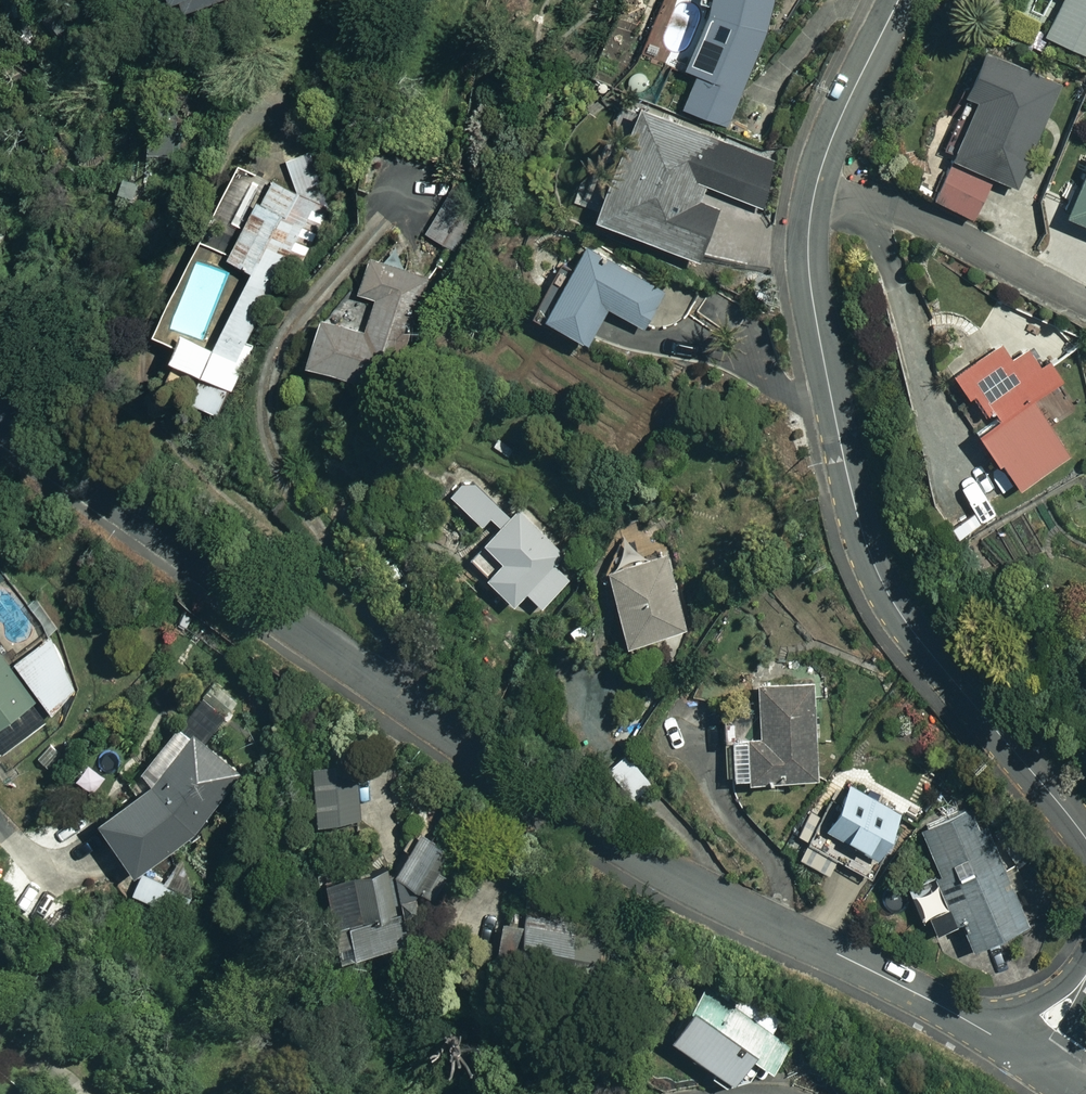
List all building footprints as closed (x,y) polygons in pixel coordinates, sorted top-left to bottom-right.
[(693,4),(702,7),(681,69),(688,71),(676,108),(726,125),(768,0),(695,0),(693,4)] [(1040,33),(1085,54),(1085,0),(1055,0),(1040,33)] [(992,176),(1007,183),(1053,83),(971,46),(950,90),(970,99),(945,155),(992,176)] [(770,160),(624,100),(578,213),(690,259),(710,208),(691,201),(698,183),(752,205),(770,160)] [(251,263),(277,276),(285,261),(302,271),(330,218),(313,209),(333,172),(272,139),(252,176),(231,165),(208,207),(222,214),(208,240),(251,263)] [(992,176),(945,155),(926,196),(973,217),(992,176)] [(1063,214),(1085,224),(1085,162),(1063,214)] [(489,199),(461,179),(423,231),(451,252),(489,199)] [(298,355),(363,381),(424,270),(371,241),(349,282),(372,294),(354,327),(318,307),(298,355)] [(659,290),(577,241),(533,315),(576,341),(598,303),(638,327),(659,290)] [(277,277),(277,276),(251,263),(238,287),(196,264),(164,324),(171,328),(160,348),(195,366),(183,390),(213,406),(225,382),(230,385),(252,344),(243,340),(277,277)] [(1031,368),(1011,334),(945,373),(975,422),(966,428),(985,459),(969,468),(987,499),(1061,455),(1025,395),(1053,378),(1043,361),(1031,368)] [(448,490),(479,524),(488,515),(494,522),(480,535),(497,554),(482,568),(507,596),(520,584),(539,604),(567,578),(551,560),(561,550),(511,496),(501,505),(470,471),(448,490)] [(670,551),(608,561),(621,637),(683,627),(670,551)] [(0,647),(0,756),(53,717),(49,712),(80,689),(41,636),(9,660),(0,647)] [(802,681),(747,682),(747,729),(720,730),(720,772),(803,771),(802,681)] [(229,778),(191,722),(82,801),(118,854),(229,778)] [(623,740),(601,763),(634,794),(656,772),(623,740)] [(355,752),(308,752),(309,813),(355,813),(355,752)] [(900,809),(843,777),(819,820),(876,852),(900,809)] [(1015,856),(998,864),(970,803),(917,828),(937,869),(904,884),(925,930),(955,916),(968,943),(1023,918),(1009,887),(1025,879),(1015,856)] [(392,862),(406,873),(396,886),(417,902),(455,853),(419,826),(392,862)] [(398,931),(389,857),(319,865),(327,940),(398,931)] [(172,886),(139,867),(127,886),(160,906),(172,886)] [(767,1061),(790,1029),(707,970),(666,1028),(726,1070),(744,1044),(767,1061)]
